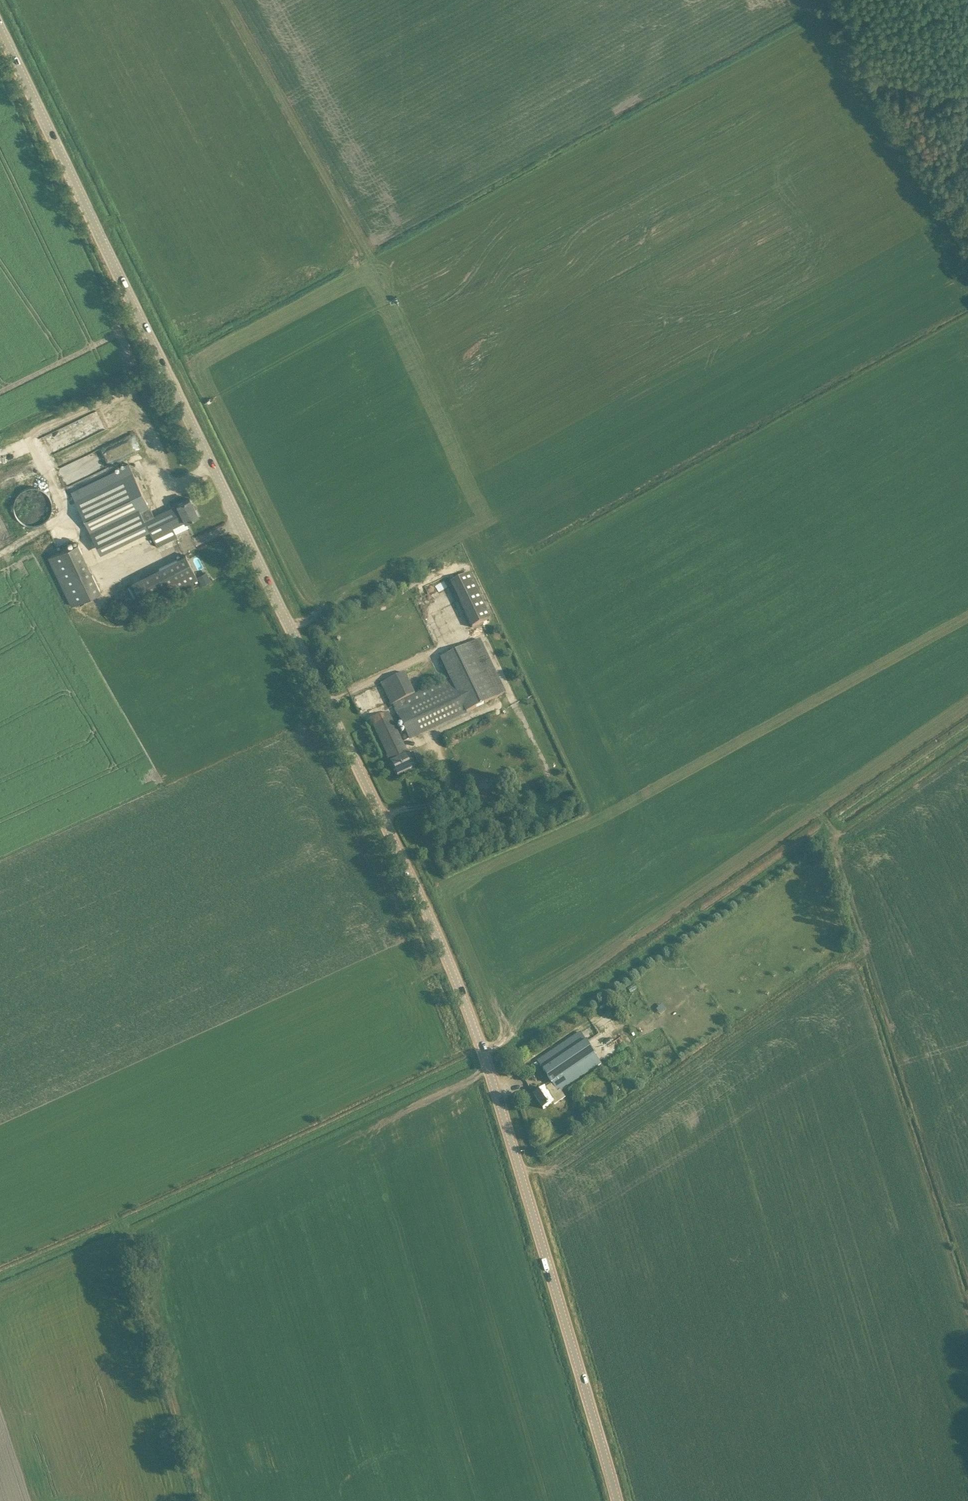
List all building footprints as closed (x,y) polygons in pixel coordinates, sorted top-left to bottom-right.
[(198,515),(190,497),(177,503),(177,504),(154,515),(151,507),(150,508),(129,463),(71,491),(92,535),(141,512),(157,545),(177,535),(172,526),(186,519),(186,520),(198,515)] [(55,513),(55,509),(55,505),(54,501),(51,497),(49,494),(45,491),(41,489),(37,489),(33,489),(28,489),(25,491),(22,493),(19,496),(17,499),(15,503),(14,506),(14,510),(14,514),(16,518),(18,521),(20,524),(23,527),(27,529),(31,530),(35,530),(39,530),(43,528),(47,526),(50,524),(52,521),(54,516),(55,513)] [(71,605),(100,591),(77,543),(48,557),(71,605)] [(186,554),(132,582),(144,605),(198,578),(186,554)] [(205,582),(210,579),(206,572),(198,576),(202,584),(205,582)] [(453,588),(474,632),(492,623),(471,579),(453,588)] [(393,704),(409,739),(505,694),(480,640),(440,659),(449,678),(415,694),(405,673),(381,684),(391,705),(393,704)] [(397,777),(411,770),(405,757),(409,756),(388,713),(371,721),(391,763),(397,777)] [(553,1083),(535,1096),(544,1109),(562,1097),(559,1093),(602,1064),(581,1033),(538,1062),(553,1083)]
